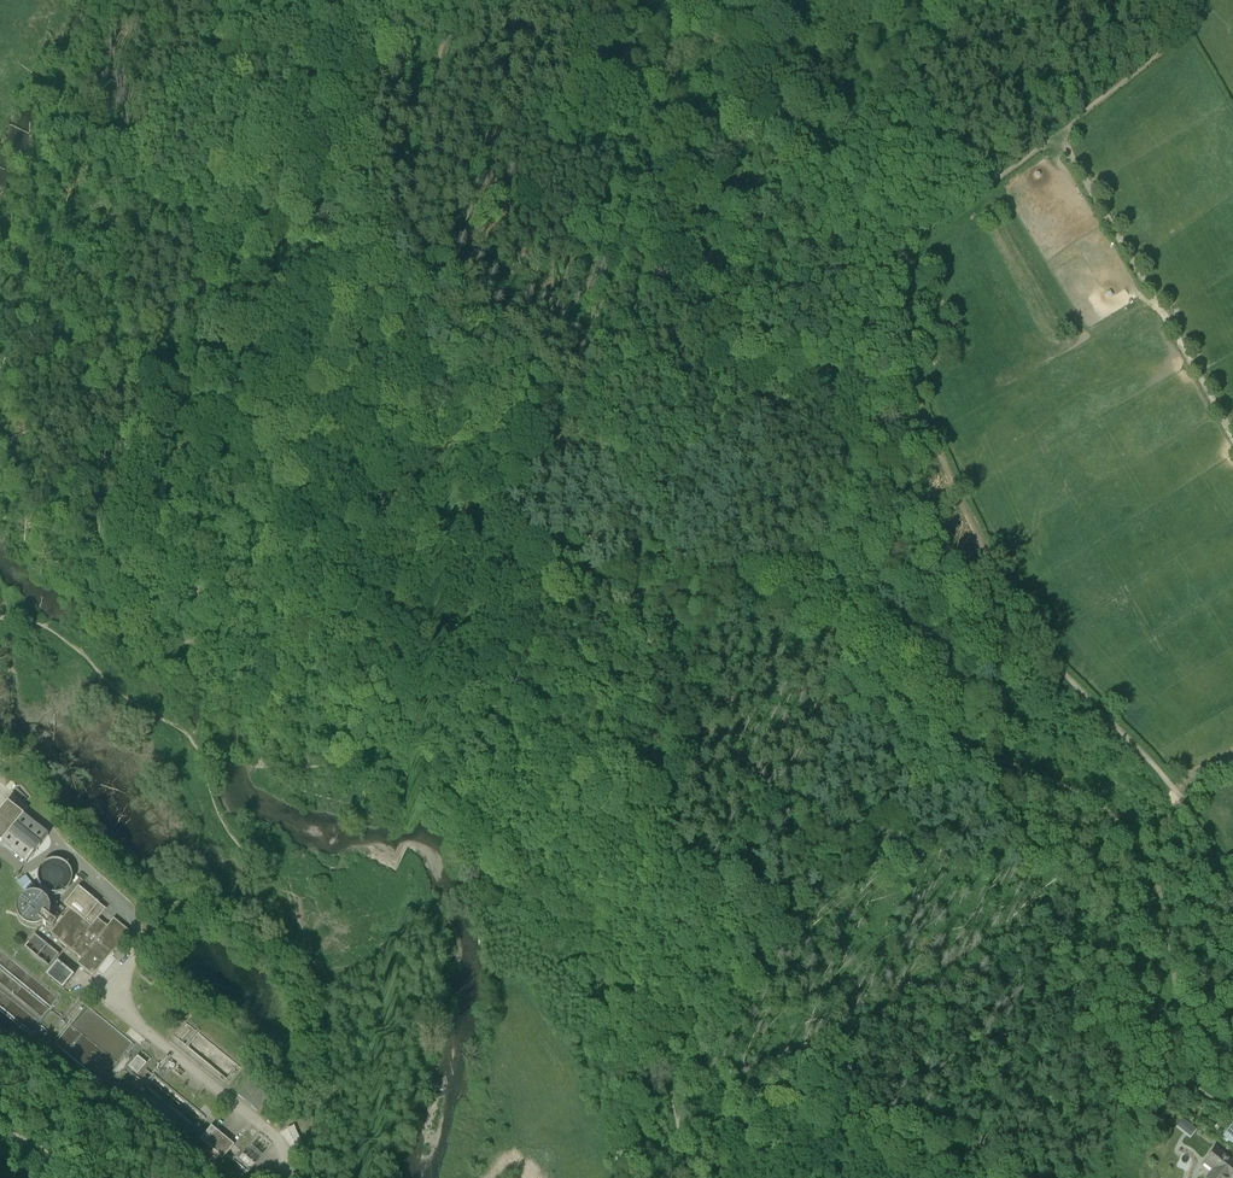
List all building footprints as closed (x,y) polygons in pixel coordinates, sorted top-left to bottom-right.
[(0,781),(0,815),(26,835),(48,807),(6,773),(0,781)] [(73,883),(54,907),(83,931),(78,937),(94,951),(132,903),(115,890),(108,899),(100,892),(107,882),(79,860),(65,877),(73,883)] [(73,948),(57,935),(46,948),(62,961),(73,948)] [(148,1039),(139,1032),(130,1043),(139,1050),(148,1039)] [(236,1120),(213,1102),(202,1116),(225,1134),(236,1120)] [(248,1144),(264,1128),(254,1118),(238,1134),(248,1144)] [(1190,1138),(1196,1130),(1182,1119),(1176,1128),(1190,1138)] [(1220,1136),(1226,1141),(1232,1132),(1232,1129),(1228,1125),(1220,1136)] [(1214,1152),(1202,1167),(1203,1167),(1204,1166),(1213,1172),(1208,1177),(1230,1177),(1232,1174),(1232,1166),(1214,1152)]
